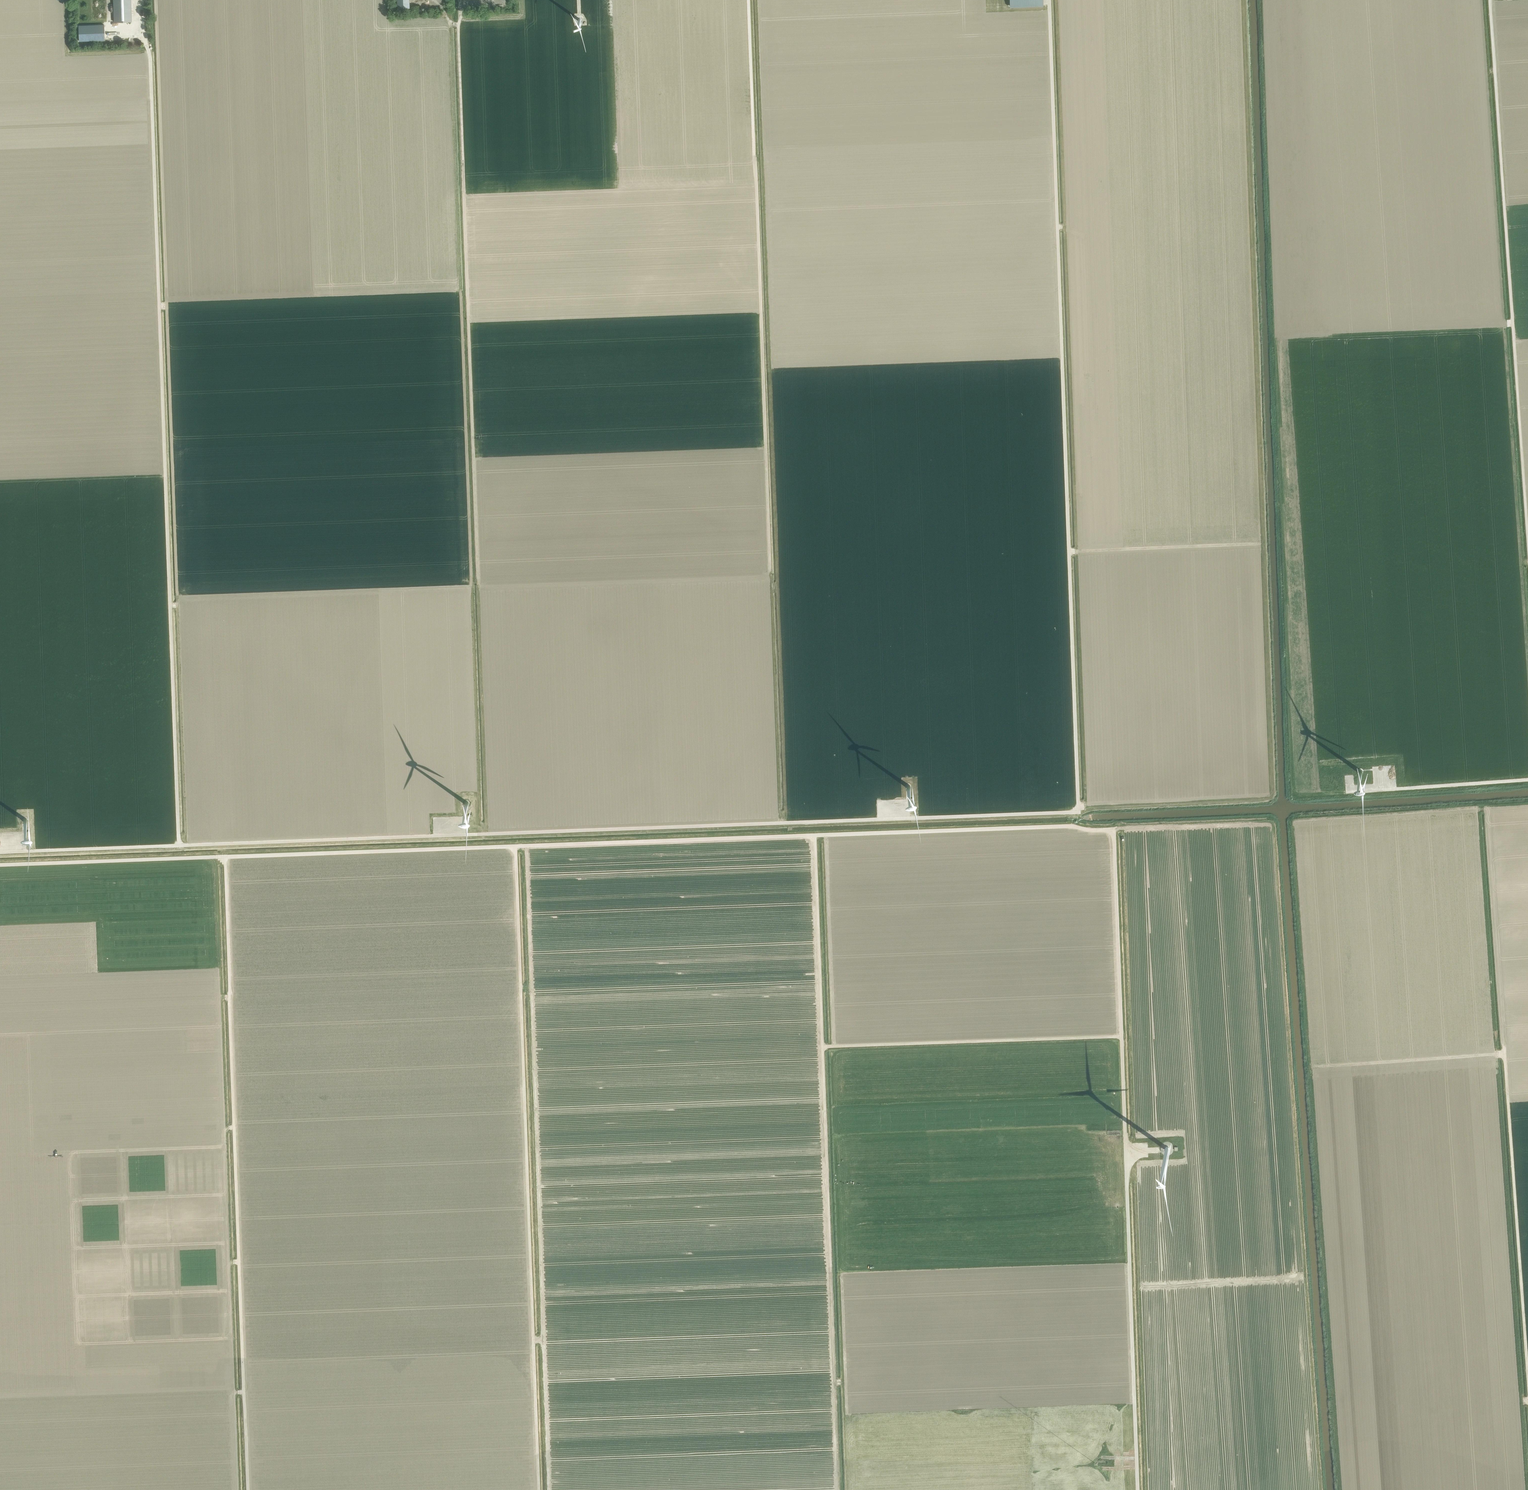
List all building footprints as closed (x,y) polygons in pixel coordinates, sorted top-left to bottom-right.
[(131,0),(113,0),(114,21),(131,21),(131,0)] [(398,10),(410,9),(409,0),(397,0),(398,10)] [(78,26),(79,41),(105,40),(104,25),(78,26)] [(1160,1151),(1161,1152),(1162,1153),(1162,1154),(1163,1154),(1164,1155),(1165,1155),(1166,1156),(1167,1156),(1168,1156),(1169,1156),(1170,1155),(1171,1154),(1172,1154),(1173,1153),(1173,1152),(1174,1151),(1174,1150),(1174,1149),(1174,1148),(1174,1147),(1173,1146),(1173,1145),(1172,1144),(1171,1143),(1170,1143),(1169,1142),(1168,1142),(1167,1142),(1166,1142),(1165,1142),(1164,1142),(1163,1143),(1163,1144),(1162,1144),(1161,1145),(1161,1146),(1160,1147),(1160,1148),(1160,1149),(1160,1150),(1160,1151)]
